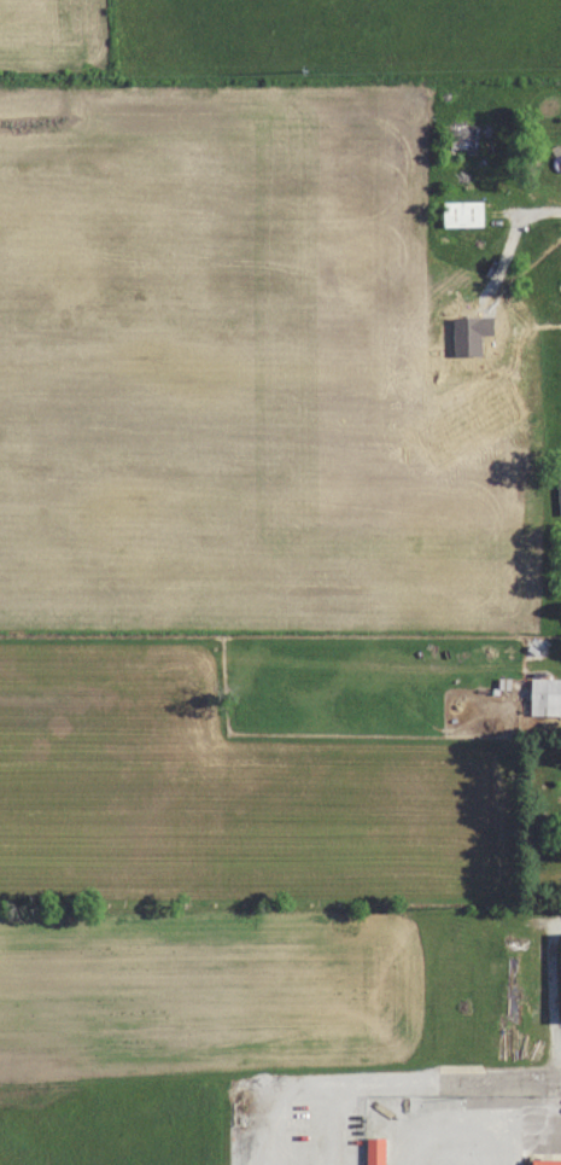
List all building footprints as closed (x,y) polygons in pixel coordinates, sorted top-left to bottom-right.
[(476,155),(476,123),(441,123),(441,155),(476,155)] [(442,227),(483,227),(483,201),(442,201),(442,227)] [(530,678),(530,715),(560,715),(560,678),(530,678)] [(384,1136),(365,1136),(365,1164),(384,1164),(384,1136)]
